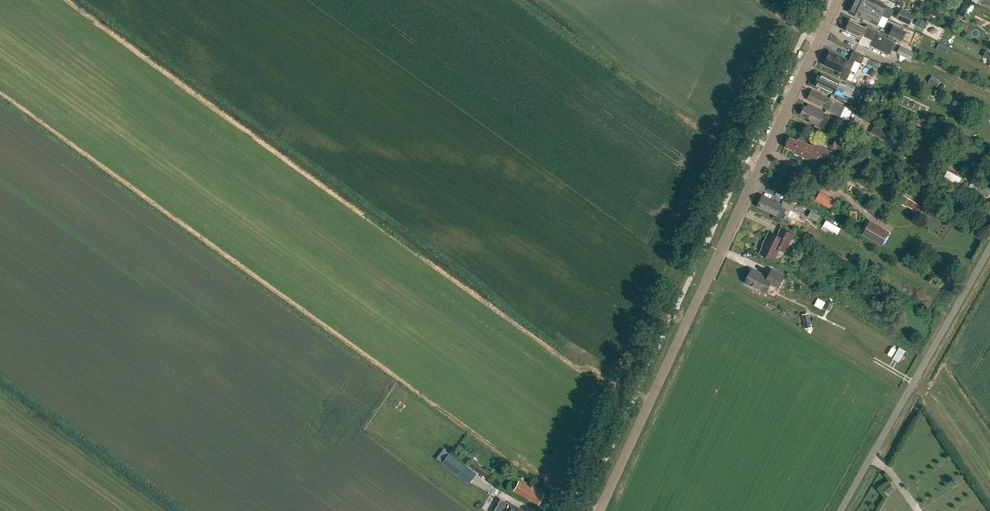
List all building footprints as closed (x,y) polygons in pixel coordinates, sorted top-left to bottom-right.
[(882,15),(887,5),(876,0),(874,4),(872,3),(873,0),(855,0),(854,2),(875,12),(882,15)] [(974,8),(975,5),(966,0),(959,12),(969,18),(974,8)] [(878,25),(882,15),(875,12),(854,2),(849,12),(864,19),(865,17),(868,18),(867,20),(878,25)] [(910,24),(915,13),(902,7),(896,17),(910,24)] [(918,17),(914,24),(924,29),(927,21),(918,17)] [(865,28),(850,21),(845,30),(852,33),(851,35),(861,39),(862,36),(872,40),(870,45),(890,55),(896,42),(879,34),(880,32),(866,25),(865,28)] [(906,32),(893,25),(889,34),(902,41),(906,32)] [(911,46),(901,42),(896,52),(906,57),(911,46)] [(948,47),(939,42),(936,48),(945,53),(948,47)] [(848,64),(845,63),(846,59),(830,51),(824,64),(840,71),(838,75),(847,79),(855,61),(861,64),(864,57),(854,52),(848,64)] [(839,82),(822,74),(821,77),(818,76),(814,85),(838,96),(837,98),(851,104),(854,97),(850,96),(853,89),(839,82)] [(934,75),(928,83),(937,89),(943,80),(934,75)] [(840,117),(845,107),(832,100),(832,99),(826,96),(812,90),(807,100),(821,106),(827,109),(826,110),(840,117)] [(825,113),(808,105),(807,107),(804,106),(800,115),(810,119),(809,122),(832,132),(837,120),(824,114),(825,113)] [(919,118),(916,123),(923,127),(926,122),(919,118)] [(875,124),(870,132),(887,141),(891,132),(875,124)] [(798,140),(790,137),(785,147),(793,150),(793,152),(815,162),(816,161),(826,166),(832,153),(813,144),(812,146),(798,139),(798,140)] [(881,175),(884,169),(875,164),(872,170),(881,175)] [(961,182),(964,175),(951,171),(949,177),(961,182)] [(989,193),(989,191),(978,185),(973,194),(985,201),(989,193)] [(903,195),(899,202),(906,206),(910,199),(903,195)] [(781,220),(786,210),(781,208),(782,205),(762,196),(757,207),(776,215),(775,218),(781,220)] [(836,201),(831,198),(826,206),(831,209),(836,201)] [(916,203),(912,210),(919,214),(923,207),(916,203)] [(817,220),(820,214),(811,209),(808,215),(817,220)] [(800,216),(800,214),(790,210),(787,216),(797,221),(799,216),(800,216)] [(802,228),(806,219),(800,216),(799,216),(797,221),(795,225),(802,228)] [(882,245),(890,231),(870,219),(862,233),(882,245)] [(785,252),(793,234),(781,229),(778,236),(769,232),(765,242),(760,254),(774,260),(779,249),(785,252)] [(768,277),(752,269),(745,283),(766,293),(771,284),(779,288),(784,276),(772,270),(768,277)] [(826,302),(823,308),(829,311),(832,304),(826,302)] [(896,357),(901,347),(895,344),(890,354),(896,357)] [(902,346),(896,358),(902,361),(908,349),(902,346)] [(379,425),(373,434),(382,439),(388,430),(379,425)] [(441,463),(457,475),(465,466),(449,454),(441,463)] [(470,469),(488,477),(492,469),(475,461),(470,469)] [(513,491),(538,504),(543,494),(529,487),(518,481),(513,491)] [(890,482),(883,488),(887,493),(894,488),(890,482)]
